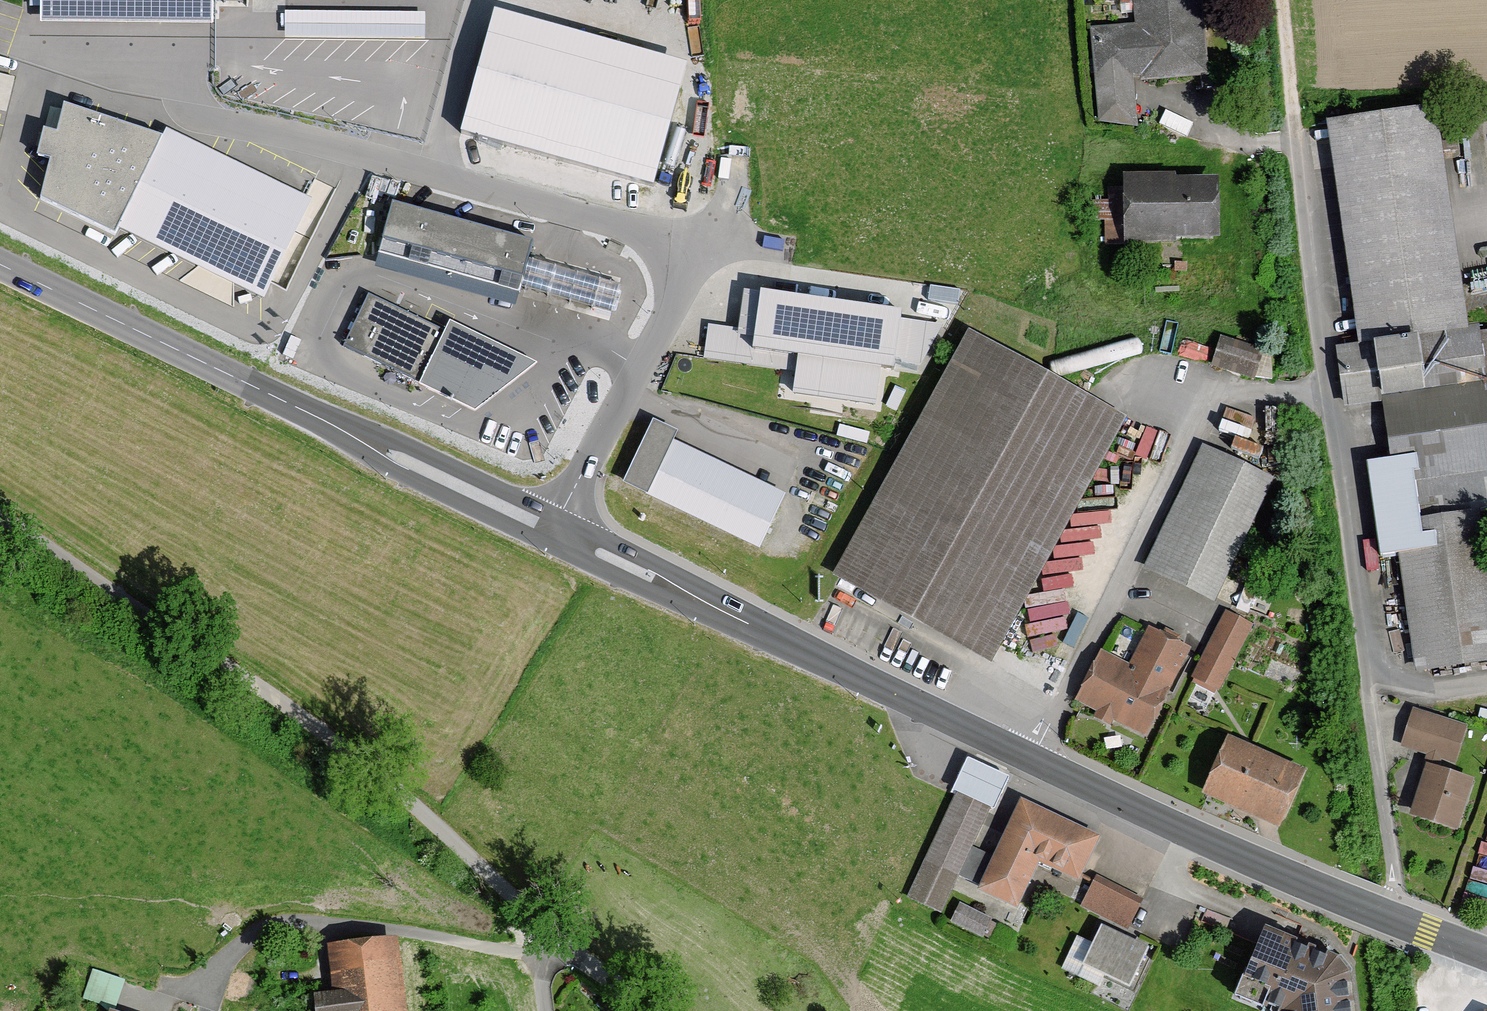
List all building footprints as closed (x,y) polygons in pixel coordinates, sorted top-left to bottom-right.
[(56,17),(238,19),(238,0),(56,0),(56,17)] [(1130,30),(1097,31),(1099,128),(1144,127),(1143,81),(1203,80),(1201,0),(1129,0),(1130,30)] [(687,57),(491,2),(462,128),(651,185),(687,57)] [(427,8),(286,5),(285,32),(427,34),(427,8)] [(16,71),(0,68),(0,107),(8,109),(16,71)] [(1440,106),(1324,123),(1357,343),(1334,346),(1344,410),(1379,404),(1386,454),(1364,457),(1379,557),(1394,555),(1412,677),(1486,666),(1486,572),(1477,508),(1486,506),(1486,424),(1440,106)] [(324,215),(167,132),(162,140),(64,107),(43,201),(115,234),(126,217),(292,290),(324,215)] [(1120,242),(1217,241),(1215,176),(1082,178),(1083,225),(1119,224),(1120,242)] [(532,237),(393,196),(375,263),(514,305),(532,237)] [(620,284),(533,260),(525,288),(612,313),(620,284)] [(908,302),(746,279),(738,331),(753,331),(748,359),(784,363),(784,395),(878,405),(882,364),(899,365),(908,302)] [(421,385),(447,334),(368,294),(342,345),(421,385)] [(512,352),(452,322),(447,334),(421,385),(450,399),(476,412),(538,365),(512,352)] [(966,332),(834,583),(993,666),(1125,415),(966,332)] [(1203,366),(1249,383),(1260,356),(1213,338),(1203,366)] [(646,412),(616,474),(757,543),(782,493),(675,440),(677,427),(646,412)] [(1274,479),(1200,445),(1141,572),(1211,607),(1274,479)] [(1217,696),(1251,626),(1222,612),(1188,682),(1217,696)] [(1149,737),(1191,647),(1147,627),(1130,665),(1097,650),(1073,702),(1149,737)] [(1413,812),(1459,826),(1474,778),(1436,766),(1437,762),(1455,767),(1466,730),(1419,716),(1408,751),(1430,758),(1413,812)] [(1229,730),(1203,790),(1286,827),(1312,767),(1229,730)] [(1009,775),(965,754),(897,897),(941,918),(1009,775)] [(1019,797),(975,890),(1014,908),(1036,862),(1076,881),(1098,834),(1019,797)] [(1097,867),(1079,906),(1127,928),(1145,889),(1097,867)] [(951,919),(1011,943),(1018,927),(958,902),(951,919)] [(1132,983),(1149,946),(1102,923),(1085,961),(1132,983)] [(1233,994),(1281,1010),(1355,1010),(1350,959),(1263,924),(1233,994)] [(329,949),(334,990),(314,992),(316,1010),(410,1010),(402,941),(329,949)] [(1479,1010),(1486,1010),(1486,1004),(1482,1002),(1479,1010)]
